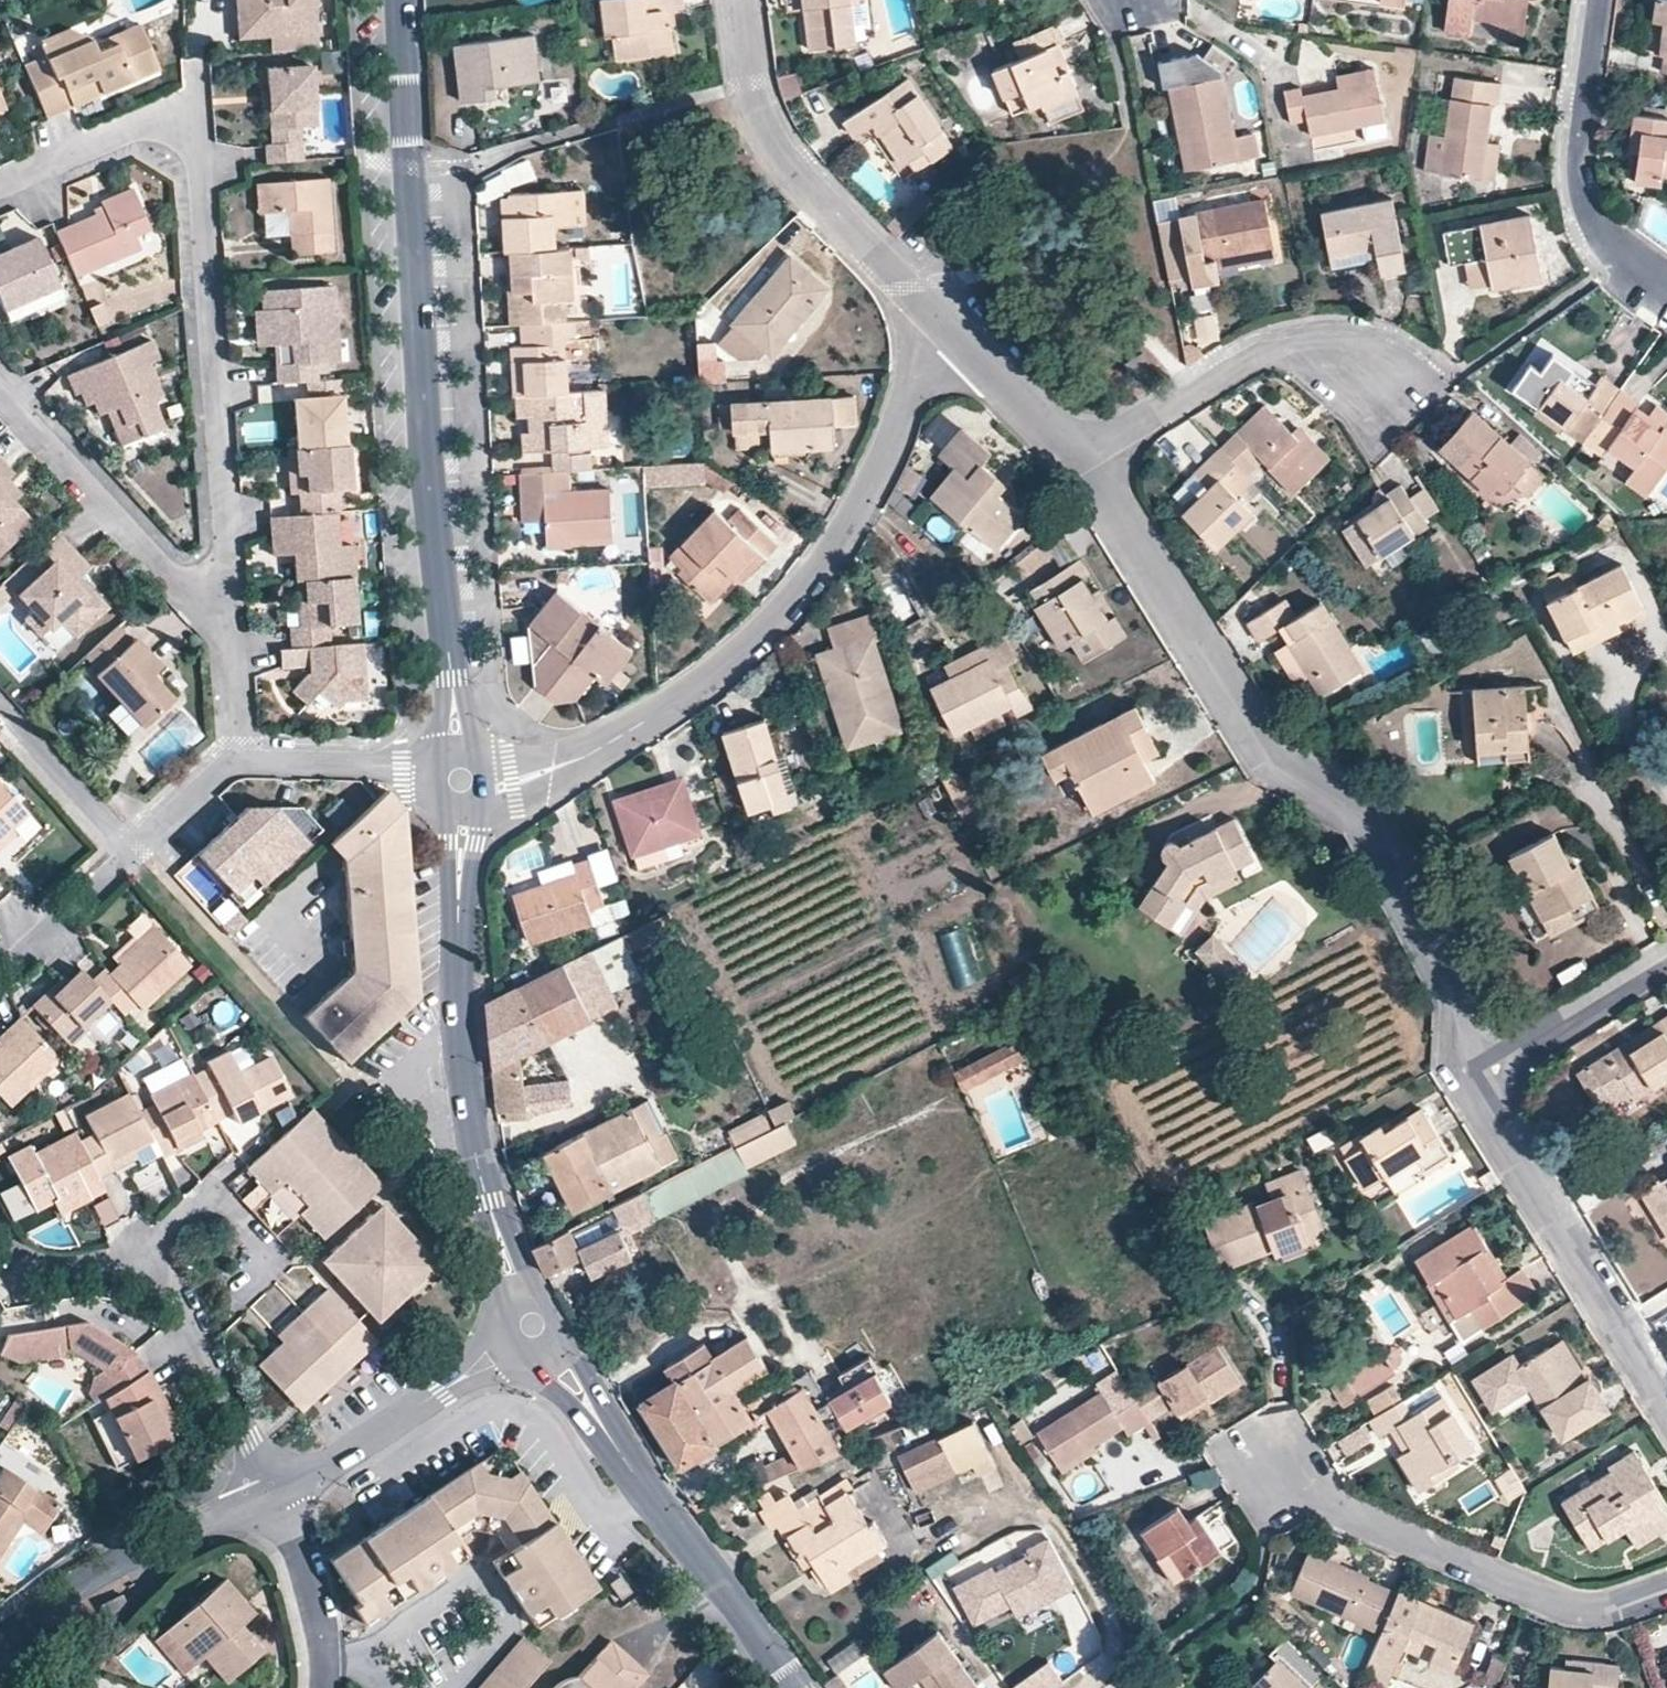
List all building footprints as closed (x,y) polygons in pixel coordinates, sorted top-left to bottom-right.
[(273,55),(320,51),(315,0),(237,0),(240,43),(272,41),(273,55)] [(673,8),(680,8),(680,0),(600,0),(603,33),(611,32),(615,60),(649,55),(648,45),(671,43),(669,25),(661,26),(660,10),(673,8)] [(852,22),(850,1),(857,0),(804,0),(809,49),(854,44),(852,22)] [(852,22),(866,21),(864,0),(857,0),(850,1),(852,22)] [(1381,6),(1404,9),(1406,0),(1382,0),(1381,6)] [(1524,24),(1527,0),(1447,0),(1443,30),(1469,34),(1471,17),(1499,22),(1524,24)] [(1654,20),(1665,22),(1660,54),(1665,55),(1663,72),(1666,72),(1666,0),(1657,0),(1654,20)] [(661,26),(669,25),(675,24),(673,8),(660,10),(661,26)] [(35,57),(89,34),(81,17),(28,40),(35,57)] [(1499,22),(1471,17),(1469,34),(1497,37),(1499,22)] [(89,34),(35,57),(21,63),(43,114),(74,101),(67,84),(94,73),(102,89),(158,65),(139,21),(92,42),(89,34)] [(1521,40),(1524,24),(1499,22),(1497,37),(1521,40)] [(1075,94),(1066,69),(1056,73),(1045,48),(1057,44),(1063,41),(1056,25),(1004,46),(1011,62),(993,70),(1011,112),(1041,100),(1044,105),(1075,94)] [(494,86),(538,81),(533,37),(455,47),(461,103),(485,100),(483,87),(494,86)] [(583,47),(582,38),(574,39),(575,48),(583,47)] [(649,55),(672,52),(671,43),(648,45),(649,55)] [(1056,73),(1066,69),(1057,44),(1045,48),(1056,73)] [(269,125),(299,123),(297,104),(316,103),(313,61),(264,65),(269,125)] [(1193,168),(1258,156),(1254,138),(1235,142),(1222,76),(1217,78),(1215,65),(1198,68),(1198,63),(1162,71),(1165,87),(1169,86),(1178,134),(1186,132),(1193,168)] [(1339,89),(1376,82),(1373,65),(1335,74),(1339,89)] [(67,84),(74,101),(102,89),(94,73),(67,84)] [(1479,176),(1484,141),(1489,104),(1497,105),(1499,83),(1454,77),(1446,139),(1442,172),(1479,176)] [(902,165),(908,161),(923,151),(931,160),(951,147),(905,80),(844,123),(855,136),(875,124),(902,165)] [(1383,119),(1376,82),(1339,89),(1301,96),(1299,86),(1283,90),(1290,123),(1306,120),(1309,133),(1383,119)] [(483,87),(485,100),(495,99),(494,86),(483,87)] [(317,122),(316,103),(297,104),(299,123),(317,122)] [(1639,151),(1634,181),(1659,185),(1661,172),(1666,173),(1666,118),(1633,112),(1629,141),(1640,143),(1639,151)] [(299,123),(269,125),(263,126),(264,139),(300,136),(299,123)] [(1185,170),(1193,168),(1186,132),(1178,134),(1185,170)] [(301,155),(300,136),(264,139),(265,158),(301,155)] [(1442,172),(1446,139),(1432,137),(1428,170),(1442,172)] [(1484,141),(1479,176),(1494,179),(1499,143),(1484,141)] [(1628,149),(1639,151),(1640,143),(1629,141),(1628,149)] [(923,151),(908,161),(914,172),(931,160),(923,151)] [(264,217),(295,215),(298,259),(338,257),(333,183),(262,187),(264,217)] [(110,216),(100,221),(59,239),(78,281),(144,253),(138,240),(153,234),(135,192),(105,205),(108,210),(110,216)] [(587,194),(572,195),(574,229),(589,228),(587,194)] [(572,195),(512,198),(514,218),(505,218),(507,254),(513,254),(562,251),(560,230),(574,229),(572,195)] [(504,199),(505,218),(514,218),(512,198),(504,199)] [(1384,276),(1410,271),(1395,200),(1323,215),(1332,259),(1378,249),(1384,276)] [(1265,202),(1158,221),(1168,273),(1190,269),(1192,279),(1207,276),(1206,274),(1204,261),(1273,247),(1265,202)] [(97,215),(100,221),(110,216),(108,210),(97,215)] [(899,214),(887,225),(897,235),(908,224),(899,214)] [(1493,290),(1543,281),(1530,215),(1443,232),(1449,264),(1467,260),(1487,256),(1493,290)] [(0,250),(0,302),(2,306),(57,283),(36,234),(0,250)] [(1206,274),(1275,261),(1273,247),(1204,261),(1206,274)] [(578,301),(575,250),(562,251),(513,254),(515,291),(525,290),(526,307),(519,307),(520,326),(572,323),(570,302),(578,301)] [(719,343),(748,365),(777,363),(836,289),(795,256),(719,343)] [(1487,256),(1467,260),(1473,294),(1493,290),(1487,256)] [(57,283),(2,306),(6,317),(62,294),(57,283)] [(512,326),(520,326),(519,307),(526,307),(525,290),(515,291),(510,291),(512,326)] [(1198,314),(1217,309),(1212,290),(1193,295),(1198,314)] [(281,372),(283,392),(326,389),(325,371),(348,370),(343,293),(271,298),(272,316),(260,317),(263,356),(297,353),(298,371),(281,372)] [(103,305),(92,310),(99,327),(111,322),(103,305)] [(1194,321),(1203,346),(1222,339),(1214,314),(1194,321)] [(595,362),(593,322),(572,323),(574,363),(595,362)] [(574,363),(572,323),(520,326),(522,347),(512,348),(515,396),(576,393),(574,363)] [(1191,343),(1182,347),(1186,367),(1204,356),(1201,349),(1191,343)] [(103,419),(111,416),(122,411),(130,427),(142,422),(150,439),(169,430),(156,402),(165,398),(151,366),(161,361),(153,344),(71,380),(79,398),(92,392),(103,419)] [(1576,412),(1594,424),(1619,389),(1601,376),(1586,397),(1564,381),(1572,368),(1551,353),(1540,369),(1521,396),(1565,426),(1576,412)] [(1521,396),(1540,369),(1528,361),(1510,388),(1521,396)] [(702,371),(703,386),(751,382),(750,367),(702,371)] [(1647,416),(1635,408),(1638,402),(1619,389),(1594,424),(1610,435),(1614,438),(1608,445),(1637,466),(1628,476),(1624,483),(1645,497),(1666,464),(1666,430),(1663,428),(1647,416)] [(607,447),(604,391),(576,393),(515,396),(516,418),(531,417),(532,434),(523,434),(524,451),(554,450),(555,472),(573,471),(589,470),(588,448),(607,447)] [(837,400),(839,429),(860,428),(858,399),(837,400)] [(841,455),(839,429),(837,400),(735,406),(737,431),(772,429),(773,448),(774,458),(841,455)] [(310,436),(299,436),(300,455),(350,453),(348,401),(309,403),(310,436)] [(297,403),(299,436),(310,436),(309,403),(297,403)] [(1264,405),(1220,448),(1246,475),(1262,460),(1291,490),(1328,456),(1304,432),(1297,439),(1290,432),(1264,405)] [(737,431),(735,406),(719,407),(720,432),(737,431)] [(1663,428),(1666,423),(1666,422),(1651,409),(1647,416),(1663,428)] [(122,411),(111,416),(125,449),(150,439),(142,422),(130,427),(122,411)] [(1507,443),(1472,411),(1439,447),(1490,492),(1498,483),(1504,488),(1509,482),(1524,496),(1543,476),(1528,462),(1537,453),(1516,434),(1507,443)] [(1594,424),(1588,434),(1603,444),(1610,435),(1594,424)] [(1297,425),(1290,432),(1297,439),(1304,432),(1297,425)] [(738,450),(773,448),(772,429),(737,431),(738,450)] [(996,553),(1024,518),(1016,511),(997,495),(1005,485),(985,468),(994,458),(961,430),(939,457),(955,470),(931,499),(986,545),(996,553)] [(1601,457),(1628,476),(1637,466),(1608,445),(1601,457)] [(1252,481),(1246,475),(1220,448),(1194,474),(1208,489),(1183,514),(1214,547),(1250,512),(1236,496),(1252,481)] [(355,452),(350,453),(300,455),(303,522),(344,520),(342,497),(357,497),(355,452)] [(4,475),(11,469),(0,456),(0,478),(4,475)] [(706,484),(704,462),(647,466),(649,488),(706,484)] [(574,493),(573,471),(555,472),(545,473),(546,495),(574,493)] [(546,495),(545,473),(520,474),(523,522),(545,521),(547,548),(571,546),(570,536),(611,533),(609,491),(574,493),(546,495)] [(10,496),(17,489),(4,475),(0,478),(0,485),(10,496)] [(30,518),(10,496),(0,485),(0,545),(30,518)] [(1400,485),(1387,493),(1391,499),(1379,507),(1340,530),(1362,565),(1427,526),(1424,522),(1409,498),(1400,485)] [(1428,486),(1409,498),(1424,522),(1443,510),(1428,486)] [(1391,499),(1387,493),(1374,500),(1379,507),(1391,499)] [(715,608),(776,545),(739,511),(727,524),(715,513),(672,558),(684,570),(680,574),(715,608)] [(1592,528),(1600,536),(1619,526),(1605,514),(1592,528)] [(344,520),(303,522),(271,523),(272,548),(288,547),(299,547),(299,557),(288,558),(290,588),(301,588),(359,585),(361,585),(359,550),(345,550),(344,520)] [(54,530),(27,555),(40,570),(18,592),(30,605),(48,623),(58,614),(75,632),(105,604),(89,587),(83,593),(72,582),(77,575),(88,566),(54,530)] [(570,536),(571,546),(612,544),(611,533),(570,536)] [(1055,557),(1044,544),(1015,568),(1026,581),(1055,557)] [(299,547),(288,547),(288,558),(299,557),(299,547)] [(1131,637),(1120,618),(1114,622),(1096,595),(1088,582),(1092,579),(1079,559),(1031,589),(1042,606),(1036,610),(1064,653),(1075,646),(1087,665),(1131,637)] [(1577,585),(1549,601),(1565,634),(1595,620),(1600,628),(1617,619),(1642,607),(1622,564),(1577,585)] [(1539,580),(1549,601),(1577,585),(1568,566),(1539,580)] [(572,583),(571,571),(558,572),(559,584),(572,583)] [(89,587),(77,575),(72,582),(83,593),(89,587)] [(1469,595),(1484,587),(1479,578),(1464,585),(1469,595)] [(359,585),(301,588),(303,630),(292,631),(293,650),(335,648),(334,632),(361,631),(359,585)] [(301,588),(290,588),(292,631),(303,630),(301,588)] [(1114,622),(1120,618),(1102,591),(1096,595),(1114,622)] [(556,592),(531,625),(536,687),(545,694),(554,702),(575,700),(596,676),(606,684),(634,652),(556,592)] [(1297,636),(1288,641),(1309,675),(1320,694),(1362,669),(1320,602),(1295,617),(1284,598),(1247,621),(1258,640),(1279,627),(1288,621),(1297,636)] [(48,623),(30,605),(22,612),(39,631),(48,623)] [(837,650),(818,657),(851,754),(909,734),(878,643),(886,641),(877,614),(830,630),(837,650)] [(1621,628),(1617,619),(1600,628),(1595,620),(1565,634),(1573,651),(1621,628)] [(1279,627),(1288,641),(1297,636),(1288,621),(1279,627)] [(129,637),(116,623),(87,650),(100,665),(129,637)] [(150,669),(157,664),(160,661),(133,634),(129,637),(100,665),(94,671),(118,697),(139,719),(142,722),(172,695),(150,669)] [(946,669),(953,681),(934,692),(959,740),(1015,710),(1020,719),(1037,710),(1014,668),(1022,663),(1007,636),(946,669)] [(1309,675),(1288,641),(1274,650),(1295,684),(1309,675)] [(361,646),(335,648),(293,650),(281,651),(282,669),(309,668),(309,675),(293,693),(309,705),(318,694),(337,708),(340,703),(365,701),(361,646)] [(178,689),(157,664),(150,669),(172,695),(178,689)] [(1474,687),(1477,747),(1505,746),(1506,760),(1529,758),(1524,684),(1474,687)] [(139,719),(118,697),(105,710),(124,732),(139,719)] [(1099,819),(1162,787),(1147,758),(1163,750),(1142,709),(1047,758),(1061,786),(1078,777),(1099,819)] [(753,818),(777,810),(773,800),(791,794),(766,721),(725,734),(753,818)] [(1479,760),(1506,760),(1505,746),(1477,747),(1479,760)] [(954,770),(940,777),(951,799),(965,791),(954,770)] [(614,801),(635,861),(706,838),(685,777),(614,801)] [(13,827),(30,812),(0,779),(0,838),(13,827)] [(393,782),(333,837),(342,846),(348,852),(388,816),(401,805),(399,789),(393,782)] [(773,800),(777,810),(780,820),(797,814),(791,794),(773,800)] [(250,865),(263,879),(323,823),(302,800),(286,814),(277,803),(247,805),(199,849),(229,882),(250,865)] [(401,805),(388,816),(403,987),(340,1047),(350,1057),(417,994),(401,805)] [(388,816),(348,852),(357,965),(306,1012),(340,1047),(403,987),(388,816)] [(1175,855),(1170,844),(1161,844),(1154,847),(1151,851),(1150,856),(1152,861),(1155,864),(1159,867),(1133,914),(1167,931),(1181,906),(1177,904),(1190,883),(1200,878),(1203,882),(1229,868),(1227,866),(1247,856),(1228,820),(1185,841),(1188,848),(1175,855)] [(13,827),(0,838),(0,847),(17,831),(13,827)] [(1570,867),(1563,852),(1553,832),(1508,856),(1542,919),(1591,894),(1576,863),(1570,867)] [(1188,848),(1185,841),(1182,837),(1170,844),(1175,855),(1188,848)] [(1570,867),(1576,863),(1569,850),(1563,852),(1570,867)] [(588,862),(572,867),(576,877),(555,884),(513,898),(528,942),(590,921),(586,909),(603,903),(588,862)] [(239,900),(263,879),(250,865),(229,882),(225,886),(239,900)] [(576,877),(572,867),(551,875),(555,884),(576,877)] [(1236,881),(1229,868),(1203,882),(1200,878),(1190,883),(1177,904),(1181,906),(1167,931),(1179,938),(1200,899),(1236,881)] [(689,878),(696,893),(711,885),(704,871),(689,878)] [(1600,908),(1591,894),(1542,919),(1549,935),(1600,908)] [(228,901),(211,915),(223,928),(240,914),(228,901)] [(626,957),(678,932),(668,912),(616,937),(626,957)] [(152,925),(106,968),(111,973),(158,931),(152,925)] [(111,973),(106,968),(94,979),(110,998),(124,1012),(135,1002),(141,1008),(188,966),(158,931),(111,973)] [(1202,940),(1195,955),(1226,968),(1232,953),(1202,940)] [(591,951),(563,965),(591,1018),(618,1004),(591,951)] [(563,965),(522,985),(551,1040),(591,1018),(563,965)] [(110,998),(94,979),(83,968),(69,980),(53,994),(49,988),(34,1002),(65,1038),(81,1024),(110,998)] [(53,994),(69,980),(64,975),(49,988),(53,994)] [(522,985),(518,987),(546,1041),(551,1040),(522,985)] [(569,1089),(567,1067),(521,1072),(519,1055),(547,1043),(546,1041),(518,987),(484,1003),(496,1111),(505,1110),(505,1118),(526,1116),(526,1114),(569,1089)] [(21,1015),(7,1027),(11,1034),(0,1044),(0,1095),(6,1102),(31,1083),(59,1057),(21,1015)] [(1658,1021),(1666,1035),(1666,1016),(1658,1021)] [(1640,1033),(1645,1040),(1629,1050),(1625,1043),(1589,1064),(1610,1099),(1629,1088),(1632,1094),(1666,1074),(1666,1035),(1658,1021),(1640,1033)] [(88,1032),(81,1024),(65,1038),(72,1046),(88,1032)] [(11,1034),(7,1027),(0,1033),(0,1044),(11,1034)] [(1645,1040),(1640,1033),(1625,1043),(1629,1050),(1645,1040)] [(1016,1039),(981,1057),(989,1073),(1025,1054),(1016,1039)] [(210,1067),(194,1075),(216,1117),(231,1110),(236,1120),(291,1092),(271,1055),(240,1071),(229,1049),(207,1061),(210,1067)] [(67,1064),(59,1057),(31,1083),(39,1089),(67,1064)] [(989,1073),(981,1057),(958,1069),(966,1085),(989,1073)] [(179,1060),(141,1078),(148,1093),(188,1074),(179,1060)] [(1597,1107),(1610,1099),(1589,1064),(1577,1073),(1597,1107)] [(194,1075),(192,1072),(188,1074),(148,1093),(152,1102),(138,1110),(152,1136),(160,1152),(161,1153),(175,1145),(172,1138),(195,1127),(216,1117),(194,1075)] [(152,1136),(138,1110),(129,1092),(83,1114),(92,1132),(78,1139),(96,1172),(110,1165),(106,1158),(130,1147),(130,1145),(152,1136)] [(644,1102),(632,1108),(648,1141),(660,1135),(644,1102)] [(310,1108),(301,1117),(370,1191),(378,1183),(310,1108)] [(648,1141),(632,1108),(547,1152),(573,1208),(675,1155),(665,1132),(660,1135),(648,1141)] [(1367,1189),(1386,1177),(1416,1159),(1426,1175),(1452,1159),(1424,1111),(1385,1135),(1380,1127),(1343,1149),(1367,1189)] [(301,1117),(246,1167),(269,1192),(283,1179),(306,1204),(298,1211),(320,1237),(370,1191),(301,1117)] [(731,1136),(737,1147),(738,1146),(769,1131),(764,1119),(731,1136)] [(798,1143),(788,1122),(769,1131),(738,1146),(749,1167),(798,1143)] [(1117,1135),(1112,1126),(1100,1132),(1105,1141),(1117,1135)] [(172,1138),(175,1145),(198,1134),(195,1127),(172,1138)] [(78,1139),(73,1129),(32,1151),(28,1142),(4,1154),(29,1206),(48,1197),(58,1193),(60,1196),(79,1187),(83,1196),(103,1187),(96,1172),(78,1139)] [(152,1136),(130,1145),(130,1147),(134,1155),(136,1162),(160,1152),(152,1136)] [(691,1154),(696,1166),(716,1156),(710,1144),(691,1154)] [(134,1155),(130,1147),(106,1158),(110,1165),(134,1155)] [(1396,1193),(1426,1175),(1416,1159),(1386,1177),(1396,1193)] [(1252,1206),(1208,1222),(1225,1266),(1276,1246),(1280,1255),(1326,1237),(1301,1173),(1271,1185),(1277,1202),(1254,1211),(1252,1206)] [(1664,1176),(1658,1179),(1656,1176),(1649,1181),(1650,1185),(1640,1192),(1666,1234),(1666,1180),(1664,1176)] [(657,1184),(642,1192),(647,1201),(662,1194),(657,1184)] [(54,1210),(83,1196),(79,1187),(60,1196),(58,1193),(48,1197),(54,1210)] [(647,1201),(642,1192),(612,1207),(626,1232),(654,1218),(647,1201)] [(93,1207),(104,1227),(119,1219),(108,1199),(93,1207)] [(378,1222),(389,1212),(380,1203),(371,1213),(378,1222)] [(378,1222),(371,1213),(319,1259),(342,1285),(352,1276),(361,1286),(351,1295),(364,1309),(374,1300),(384,1310),(426,1271),(416,1261),(426,1253),(412,1238),(402,1247),(393,1237),(403,1228),(389,1212),(378,1222)] [(578,1248),(570,1227),(533,1246),(548,1273),(581,1256),(591,1274),(631,1254),(618,1228),(578,1248)] [(402,1247),(412,1238),(403,1228),(393,1237),(402,1247)] [(1502,1288),(1482,1255),(1489,1251),(1477,1230),(1418,1266),(1433,1289),(1438,1286),(1460,1321),(1455,1324),(1466,1343),(1539,1299),(1524,1275),(1509,1284),(1502,1288)] [(1509,1284),(1489,1251),(1482,1255),(1502,1288),(1509,1284)] [(416,1261),(426,1271),(435,1263),(426,1253),(416,1261)] [(342,1285),(351,1295),(361,1286),(352,1276),(342,1285)] [(1455,1324),(1460,1321),(1438,1286),(1433,1289),(1429,1292),(1450,1327),(1455,1324)] [(288,1398),(364,1329),(327,1288),(274,1335),(281,1342),(256,1364),(288,1398)] [(374,1300),(364,1309),(373,1319),(384,1310),(374,1300)] [(99,1395),(142,1368),(131,1347),(89,1317),(9,1331),(2,1349),(19,1360),(58,1353),(70,1348),(99,1366),(89,1374),(84,1389),(91,1400),(99,1395)] [(364,1329),(288,1398),(298,1410),(374,1340),(364,1329)] [(784,1395),(746,1336),(713,1358),(703,1342),(671,1363),(680,1379),(719,1440),(767,1408),(784,1396),(784,1395)] [(1577,1389),(1590,1381),(1566,1343),(1554,1351),(1577,1389)] [(1154,1375),(1129,1390),(1148,1418),(1172,1404),(1177,1412),(1204,1396),(1207,1400),(1239,1381),(1216,1345),(1158,1381),(1154,1375)] [(1577,1389),(1554,1351),(1521,1371),(1534,1393),(1564,1441),(1609,1414),(1590,1381),(1577,1389)] [(1386,1357),(1332,1390),(1344,1409),(1398,1377),(1386,1357)] [(1496,1416),(1534,1393),(1521,1371),(1514,1359),(1476,1382),(1496,1416)] [(881,1403),(864,1375),(858,1379),(850,1365),(819,1385),(828,1398),(816,1406),(829,1426),(842,1418),(846,1425),(881,1403)] [(163,1407),(142,1368),(99,1395),(130,1457),(167,1440),(159,1425),(153,1413),(163,1407)] [(1126,1431),(1148,1418),(1129,1390),(1118,1372),(1097,1384),(1102,1391),(1037,1431),(1057,1464),(1122,1425),(1126,1431)] [(719,1440),(680,1379),(639,1404),(679,1466),(698,1454),(719,1440)] [(816,1406),(802,1383),(784,1395),(784,1396),(767,1408),(775,1422),(793,1451),(801,1465),(843,1448),(829,1426),(816,1406)] [(1369,1405),(1378,1420),(1404,1404),(1395,1389),(1369,1405)] [(1404,1404),(1378,1420),(1372,1424),(1382,1440),(1391,1434),(1400,1429),(1415,1453),(1406,1459),(1402,1461),(1418,1487),(1459,1462),(1475,1453),(1443,1402),(1414,1420),(1404,1404)] [(153,1413),(159,1425),(170,1420),(163,1407),(153,1413)] [(767,1408),(719,1440),(724,1447),(775,1422),(767,1408)] [(936,1439),(952,1472),(972,1462),(989,1454),(972,1421),(936,1439)] [(1391,1434),(1406,1459),(1415,1453),(1400,1429),(1391,1434)] [(1363,1430),(1339,1445),(1348,1458),(1372,1444),(1363,1430)] [(952,1472),(936,1439),(900,1456),(916,1489),(952,1472)] [(725,1450),(724,1447),(719,1440),(698,1454),(706,1463),(725,1450)] [(331,1560),(336,1568),(361,1552),(430,1508),(486,1474),(492,1476),(495,1467),(509,1471),(506,1481),(513,1482),(517,1481),(587,1596),(594,1592),(505,1449),(331,1560)] [(801,1465),(793,1451),(762,1464),(768,1479),(801,1465)] [(1623,1527),(1634,1544),(1666,1525),(1666,1506),(1633,1451),(1607,1468),(1609,1471),(1560,1500),(1585,1541),(1600,1533),(1603,1538),(1623,1527)] [(989,1454),(972,1462),(976,1472),(996,1464),(989,1454)] [(1464,1471),(1459,1462),(1418,1487),(1423,1496),(1464,1471)] [(39,1534),(58,1505),(3,1467),(0,1472),(0,1535),(13,1516),(39,1534)] [(361,1552),(336,1568),(358,1606),(354,1608),(366,1626),(397,1607),(465,1561),(460,1546),(474,1538),(497,1540),(508,1553),(493,1562),(534,1629),(587,1596),(517,1481),(513,1482),(506,1481),(509,1471),(495,1467),(492,1476),(486,1474),(430,1508),(361,1552)] [(847,1476),(818,1494),(825,1504),(847,1492),(866,1522),(873,1518),(847,1476)] [(885,1538),(873,1518),(866,1522),(847,1492),(825,1504),(818,1494),(797,1507),(808,1523),(789,1535),(800,1554),(805,1550),(829,1589),(851,1575),(844,1565),(875,1544),(885,1538)] [(778,1518),(789,1535),(808,1523),(797,1507),(778,1518)] [(1181,1514),(1148,1537),(1165,1562),(1173,1556),(1189,1579),(1189,1581),(1223,1558),(1207,1534),(1199,1539),(1192,1529),(1181,1514)] [(39,1534),(13,1516),(0,1535),(0,1552),(16,1530),(34,1542),(39,1534)] [(1199,1539),(1207,1534),(1200,1523),(1192,1529),(1199,1539)] [(1588,1548),(1603,1538),(1600,1533),(1585,1541),(1588,1548)] [(1176,1588),(1189,1579),(1173,1556),(1165,1562),(1148,1537),(1144,1540),(1176,1588)] [(994,1569),(956,1588),(975,1627),(1012,1608),(1006,1597),(1026,1587),(1038,1609),(1056,1599),(1045,1577),(1065,1567),(1051,1540),(1029,1551),(1032,1556),(996,1573),(994,1569)] [(882,1556),(875,1544),(844,1565),(851,1575),(882,1556)] [(1290,1590),(1380,1629),(1396,1592),(1365,1579),(1366,1574),(1309,1550),(1290,1590)] [(1045,1577),(1056,1599),(1076,1589),(1065,1567),(1045,1577)] [(229,1576),(214,1588),(221,1598),(209,1607),(202,1598),(185,1612),(192,1620),(177,1633),(198,1658),(207,1652),(229,1679),(267,1648),(244,1621),(237,1613),(251,1601),(229,1576)] [(1018,1619),(1038,1609),(1026,1587),(1006,1597),(1012,1608),(1018,1619)] [(214,1588),(202,1598),(209,1607),(221,1598),(214,1588)] [(1398,1589),(1396,1592),(1380,1629),(1361,1674),(1386,1683),(1402,1646),(1407,1634),(1422,1641),(1424,1636),(1437,1641),(1430,1657),(1429,1659),(1453,1667),(1473,1620),(1398,1589)] [(258,1609),(251,1601),(237,1613),(244,1621),(258,1609)] [(169,1625),(177,1633),(192,1620),(185,1612),(169,1625)] [(177,1633),(169,1625),(159,1634),(187,1668),(198,1658),(177,1633)] [(1320,1667),(1283,1629),(1265,1647),(1277,1659),(1303,1685),(1320,1667)] [(918,1680),(932,1670),(946,1687),(980,1687),(938,1633),(886,1672),(898,1687),(909,1687),(918,1680)] [(1402,1646),(1430,1657),(1437,1641),(1424,1636),(1422,1641),(1407,1634),(1402,1646)] [(550,1660),(523,1639),(480,1687),(526,1687),(550,1660)] [(577,1678),(588,1687),(635,1687),(645,1676),(608,1642),(593,1657),(594,1659),(577,1678)] [(837,1673),(865,1657),(857,1643),(829,1659),(837,1673)] [(1574,1670),(1574,1659),(1565,1658),(1564,1668),(1574,1670)] [(1303,1685),(1277,1659),(1252,1685),(1256,1687),(1307,1687),(1303,1685)] [(1564,1668),(1549,1666),(1547,1687),(1615,1687),(1618,1664),(1574,1659),(1574,1670),(1564,1668)] [(1017,1687),(1060,1687),(1068,1682),(1053,1661),(1017,1687)] [(918,1680),(924,1687),(946,1687),(932,1670),(918,1680)]
